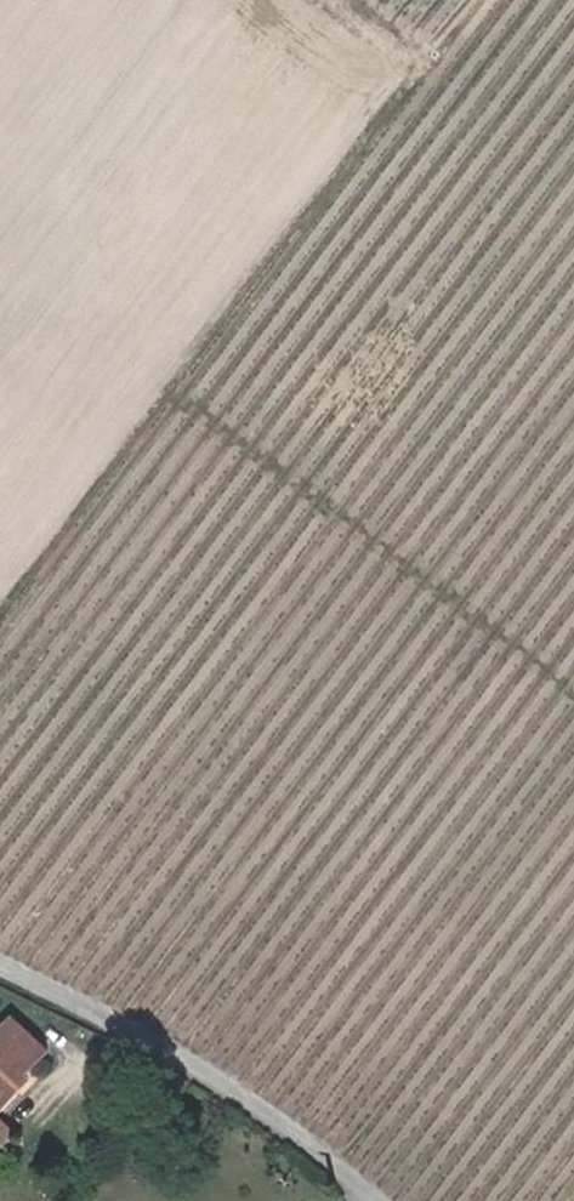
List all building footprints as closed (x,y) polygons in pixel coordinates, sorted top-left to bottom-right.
[(19,1015),(0,1036),(0,1103),(54,1047),(19,1015)] [(19,1129),(0,1111),(0,1148),(19,1129)]
